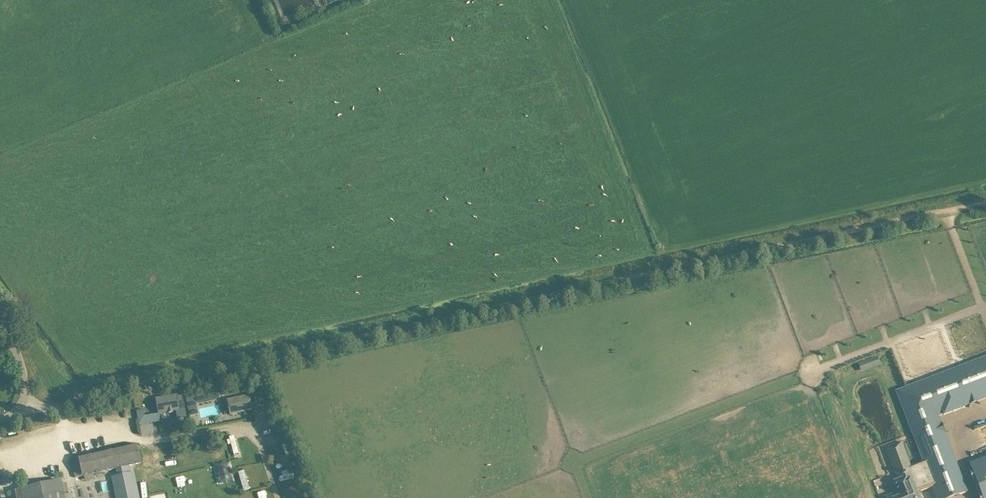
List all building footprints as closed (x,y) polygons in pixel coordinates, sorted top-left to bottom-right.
[(884,497),(919,497),(918,496),(921,495),(920,491),(932,486),(937,497),(950,497),(967,491),(945,433),(946,432),(942,423),(941,423),(938,416),(943,414),(944,415),(965,407),(965,406),(969,404),(970,405),(979,401),(978,400),(985,398),(985,356),(896,391),(910,427),(912,426),(915,434),(920,433),(922,440),(918,442),(921,450),(919,451),(923,462),(911,466),(901,442),(886,448),(895,473),(897,472),(899,479),(894,481),(898,492),(888,496),(884,497)] [(218,389),(186,396),(190,416),(199,414),(196,403),(220,398),(220,397),(218,391),(218,389)] [(183,394),(157,398),(159,414),(169,412),(169,413),(173,412),(173,411),(179,410),(185,409),(183,394)] [(250,395),(228,400),(231,414),(244,412),(247,411),(248,415),(258,413),(254,394),(250,395)] [(74,469),(76,478),(117,469),(119,475),(116,476),(121,497),(136,497),(129,466),(141,463),(137,444),(72,459),(74,469)] [(983,497),(985,497),(985,458),(970,464),(983,497)] [(244,490),(250,489),(244,469),(238,471),(244,490)] [(64,491),(66,490),(65,484),(63,485),(62,481),(21,489),(15,490),(17,497),(65,497),(64,491)]
